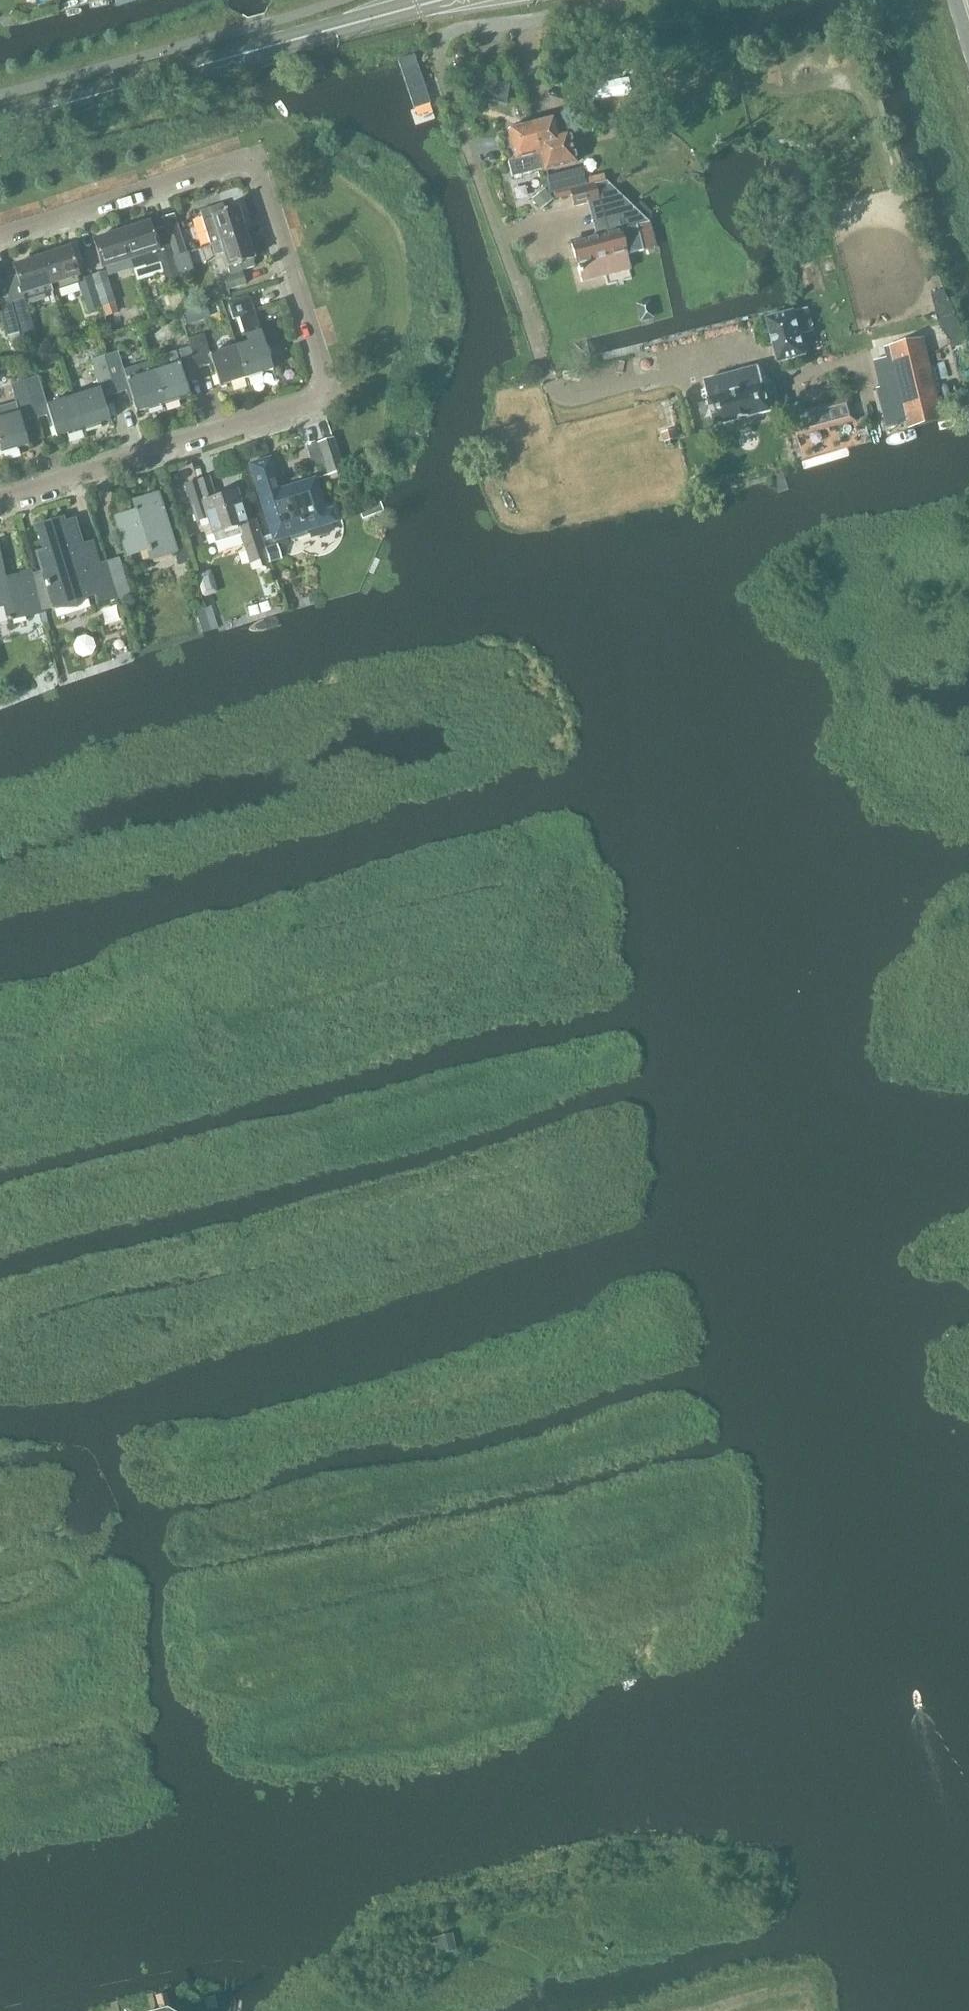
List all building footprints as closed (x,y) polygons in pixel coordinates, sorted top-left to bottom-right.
[(411,118),(433,111),(417,61),(395,68),(411,118)] [(470,95),(505,103),(509,83),(474,75),(470,95)] [(541,166),(542,172),(576,164),(569,133),(559,135),(555,119),(552,120),(549,118),(544,119),(542,122),(532,124),(541,166)] [(532,168),(541,166),(532,124),(521,127),(518,125),(513,126),(511,129),(508,130),(515,159),(529,156),(532,168)] [(553,172),(558,191),(585,184),(581,165),(553,172)] [(602,261),(625,255),(643,251),(636,226),(649,223),(606,181),(570,190),(574,206),(597,200),(606,232),(571,241),(581,282),(606,275),(602,261)] [(541,187),(531,198),(543,208),(553,198),(541,187)] [(215,255),(223,252),(220,241),(245,233),(237,207),(224,211),(222,204),(201,211),(215,255)] [(122,232),(130,259),(134,269),(145,265),(145,267),(160,263),(169,291),(173,290),(174,295),(183,293),(181,287),(183,287),(171,251),(159,254),(150,223),(122,232)] [(102,268),(130,259),(122,232),(93,240),(102,268)] [(168,237),(174,256),(185,252),(179,233),(168,237)] [(220,241),(223,252),(228,267),(231,277),(224,279),(228,290),(247,284),(243,273),(241,269),(255,265),(253,259),(254,259),(245,233),(220,241)] [(70,248),(42,257),(51,291),(78,282),(87,311),(102,307),(92,276),(79,280),(70,248)] [(16,275),(4,279),(10,302),(12,302),(23,342),(35,339),(24,299),(51,291),(42,257),(13,266),(16,275)] [(107,271),(92,276),(102,307),(104,306),(116,302),(107,271)] [(8,347),(21,344),(9,302),(10,302),(4,279),(0,280),(0,317),(8,347)] [(964,336),(951,303),(944,306),(940,294),(934,296),(952,341),(964,336)] [(247,342),(236,346),(246,378),(273,369),(263,338),(249,297),(227,304),(232,318),(238,316),(247,342)] [(116,302),(104,306),(107,315),(119,312),(116,302)] [(801,332),(814,329),(808,306),(795,309),(801,332)] [(197,310),(185,314),(189,326),(201,322),(197,310)] [(767,319),(779,363),(806,356),(794,312),(767,319)] [(188,338),(190,346),(197,368),(212,363),(219,386),(246,378),(236,346),(210,354),(203,333),(188,338)] [(890,346),(909,429),(943,420),(924,338),(890,346)] [(166,368),(153,372),(163,403),(189,395),(182,372),(197,368),(190,346),(162,355),(166,368)] [(117,351),(104,355),(116,393),(129,389),(136,412),(163,403),(153,372),(150,361),(123,369),(117,351)] [(38,357),(40,365),(60,360),(57,352),(38,357)] [(99,389),(73,397),(83,429),(109,421),(102,398),(116,393),(104,355),(90,359),(99,389)] [(718,425),(769,412),(771,412),(759,367),(704,382),(716,426),(718,426),(718,425)] [(882,372),(885,382),(892,380),(890,371),(882,372)] [(39,376),(24,380),(35,418),(49,414),(56,437),(83,429),(73,397),(47,405),(39,376)] [(0,452),(27,445),(20,423),(35,418),(24,380),(11,383),(16,403),(0,407),(0,451),(0,452)] [(850,399),(791,414),(797,436),(855,420),(850,399)] [(673,431),(664,433),(666,441),(675,438),(673,431)] [(343,470),(332,438),(318,442),(328,475),(343,470)] [(249,464),(269,529),(273,541),(290,536),(293,538),(303,535),(304,531),(335,522),(331,509),(325,511),(315,478),(279,489),(269,458),(249,464)] [(215,542),(239,535),(248,563),(266,557),(255,520),(246,523),(236,491),(214,498),(208,477),(185,484),(196,520),(207,517),(215,542)] [(175,552),(179,565),(189,562),(182,539),(172,542),(163,511),(163,508),(162,508),(157,493),(132,501),(135,511),(114,517),(126,556),(138,552),(139,546),(146,544),(148,548),(146,548),(148,554),(149,554),(151,559),(175,552)] [(42,570),(41,570),(45,583),(46,588),(47,588),(53,608),(66,607),(76,604),(87,597),(95,594),(98,605),(117,599),(106,561),(99,563),(92,542),(82,545),(74,519),(38,531),(44,553),(46,552),(51,568),(43,571),(42,570)] [(276,543),(265,546),(270,561),(280,558),(276,543)] [(106,561),(117,599),(118,603),(121,602),(120,599),(130,596),(118,557),(106,561)] [(11,619),(41,613),(41,611),(32,572),(32,570),(21,573),(21,575),(3,578),(0,566),(0,622),(11,619)] [(41,570),(32,572),(41,611),(53,608),(47,588),(46,588),(45,583),(41,570)] [(211,605),(204,607),(211,631),(219,628),(211,605)] [(211,631),(204,607),(196,610),(203,633),(211,631)] [(432,1936),(436,1953),(456,1949),(452,1931),(432,1936)] [(157,1996),(160,2008),(170,2006),(168,1993),(157,1996)] [(218,2006),(215,1995),(205,1997),(208,2008),(218,2006)]
